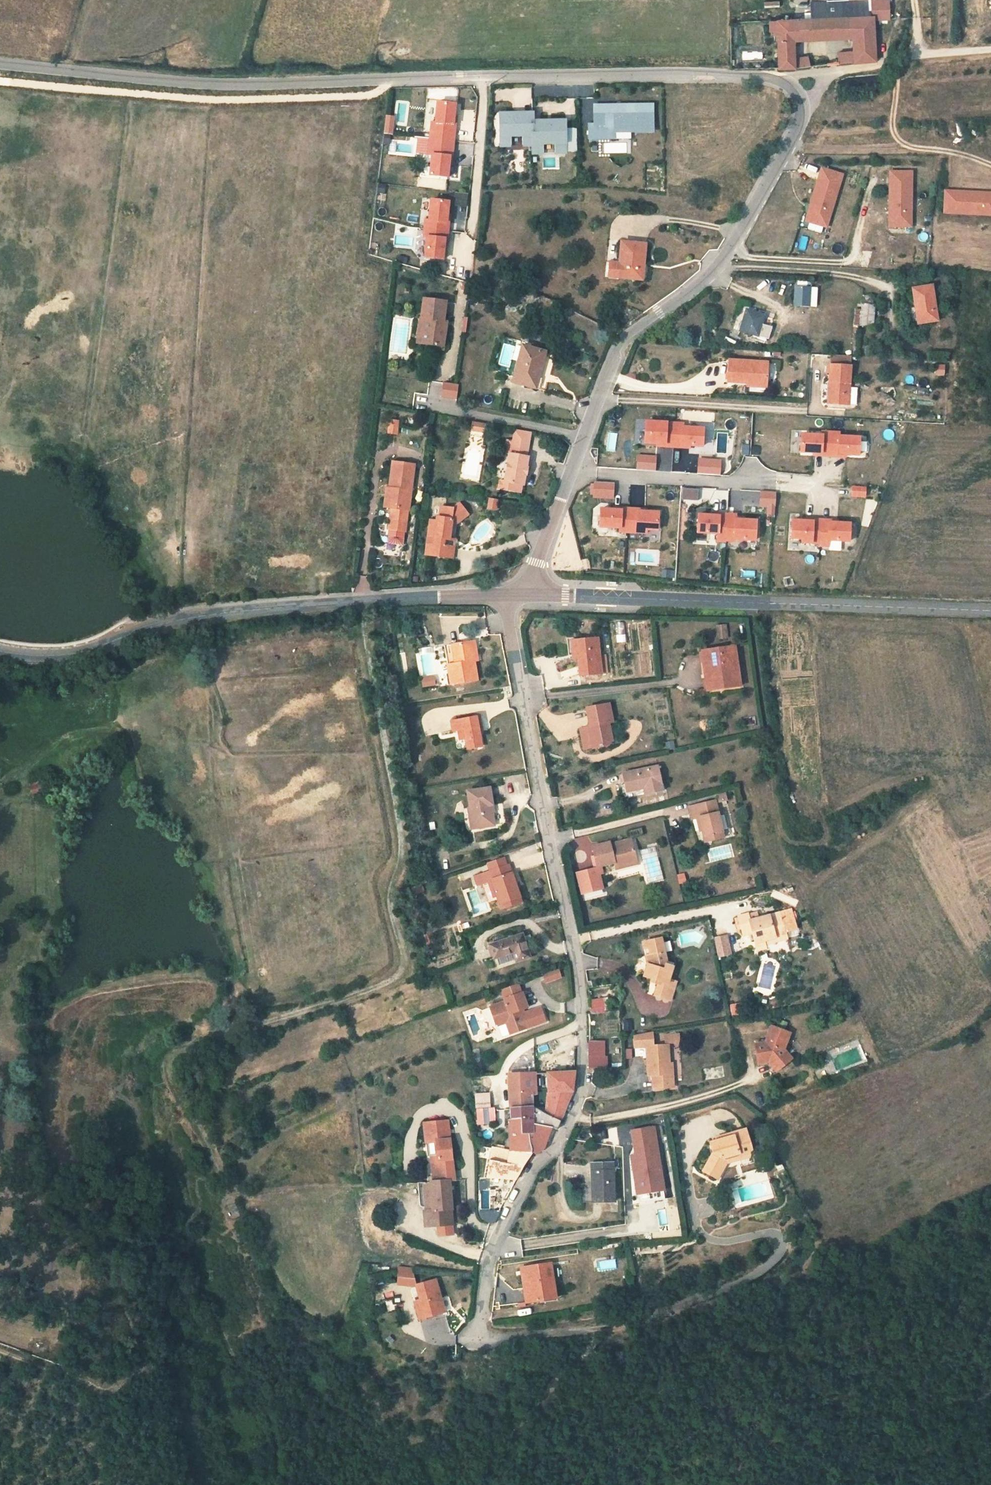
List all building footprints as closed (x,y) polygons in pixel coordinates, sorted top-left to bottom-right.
[(882,0),(798,0),(798,19),(863,14),(863,19),(883,18),(882,0)] [(984,9),(984,0),(966,0),(966,10),(984,9)] [(766,22),(766,33),(768,68),(783,68),(783,59),(782,41),(844,37),(845,54),(846,63),(867,60),(863,19),(863,14),(798,19),(766,22)] [(761,60),(762,52),(740,51),(739,59),(761,60)] [(829,65),(846,63),(845,54),(829,55),(829,65)] [(809,56),(800,56),(800,67),(809,67),(809,56)] [(797,67),(797,58),(783,59),(783,68),(797,67)] [(436,103),(434,123),(431,123),(428,156),(430,156),(428,177),(449,179),(451,153),(453,153),(456,125),(454,125),(456,105),(436,103)] [(652,106),(593,106),(593,124),(589,124),(589,139),(614,139),(614,133),(652,133),(652,106)] [(533,114),(499,115),(500,147),(532,146),(532,154),(566,153),(566,122),(533,123),(533,114)] [(384,116),(384,135),(393,135),(394,116),(384,116)] [(842,176),(821,170),(805,221),(827,228),(842,176)] [(911,173),(890,173),(890,227),(911,227),(911,173)] [(379,183),(377,192),(385,193),(386,184),(379,183)] [(944,215),(990,217),(990,193),(945,191),(944,215)] [(457,204),(449,204),(450,222),(466,222),(466,194),(457,194),(457,204)] [(426,238),(424,260),(444,262),(446,235),(448,235),(450,223),(447,223),(449,202),(431,200),(429,221),(425,221),(423,238),(426,238)] [(806,250),(808,237),(801,236),(799,249),(806,250)] [(619,265),(606,264),(605,278),(644,281),(646,246),(620,245),(619,265)] [(938,318),(933,285),(915,286),(919,320),(938,318)] [(816,288),(797,286),(795,297),(815,299),(816,288)] [(862,306),(860,327),(875,328),(877,305),(873,304),(875,290),(863,289),(862,306)] [(463,300),(472,300),(473,292),(464,291),(463,300)] [(415,324),(413,345),(434,347),(437,326),(433,326),(436,304),(414,301),(411,323),(415,324)] [(853,305),(851,326),(860,327),(862,306),(853,305)] [(762,324),(764,316),(747,310),(746,313),(741,330),(769,338),(772,327),(762,324)] [(517,345),(508,381),(542,390),(551,356),(517,345)] [(729,362),(728,384),(766,386),(767,364),(732,362),(729,362)] [(847,403),(851,367),(831,364),(828,379),(832,380),(829,401),(847,403)] [(944,376),(944,365),(933,365),(933,375),(944,376)] [(451,401),(452,389),(439,387),(438,399),(451,401)] [(645,420),(644,443),(657,444),(656,446),(690,448),(690,445),(702,446),(703,426),(683,425),(683,422),(645,420)] [(472,421),(470,432),(485,435),(486,424),(472,421)] [(389,425),(379,424),(377,439),(388,440),(389,425)] [(506,438),(521,440),(522,428),(499,425),(498,438),(506,439),(506,438)] [(821,433),(801,433),(801,451),(813,451),(813,456),(845,457),(846,454),(858,454),(859,435),(840,434),(840,431),(822,431),(821,433)] [(517,481),(519,481),(523,453),(520,453),(521,440),(506,438),(506,439),(505,451),(501,450),(498,479),(494,479),(493,487),(514,489),(515,481),(517,481)] [(759,455),(760,445),(742,444),(742,455),(759,455)] [(655,456),(638,456),(638,469),(655,469),(655,456)] [(720,461),(700,460),(699,472),(719,473),(720,461)] [(396,488),(402,488),(404,468),(382,466),(380,486),(383,487),(382,508),(381,512),(380,521),(399,523),(400,510),(394,509),(396,488)] [(613,484),(596,483),(595,495),(612,497),(613,484)] [(375,508),(382,508),(383,487),(380,486),(377,486),(375,508)] [(866,487),(852,486),(852,495),(865,496),(866,487)] [(697,490),(684,489),(684,498),(697,499),(697,490)] [(762,492),(761,506),(768,506),(768,514),(774,515),(776,492),(762,492)] [(489,498),(486,509),(495,512),(498,501),(489,498)] [(441,532),(442,531),(442,522),(457,511),(451,503),(442,510),(431,509),(430,518),(427,518),(427,523),(420,522),(418,538),(424,539),(423,547),(418,546),(417,557),(445,560),(445,551),(434,549),(435,540),(441,541),(441,532)] [(616,508),(600,507),(599,526),(620,527),(620,531),(646,532),(646,529),(657,529),(658,511),(640,510),(640,507),(617,506),(616,508)] [(457,511),(442,522),(442,531),(461,516),(457,511)] [(733,538),(755,540),(756,518),(737,517),(737,513),(721,512),(721,513),(697,512),(696,532),(718,533),(717,541),(732,542),(733,538)] [(792,518),(791,537),(802,537),(802,541),(820,542),(820,546),(829,546),(829,539),(850,540),(851,521),(832,520),(832,519),(826,518),(820,518),(820,520),(813,519),(792,518)] [(399,523),(380,521),(379,531),(398,532),(399,523)] [(435,540),(434,549),(445,551),(446,541),(441,541),(435,540)] [(661,577),(671,577),(672,570),(661,569),(661,577)] [(710,618),(702,620),(704,632),(712,631),(710,618)] [(717,639),(728,638),(727,623),(716,624),(717,639)] [(565,635),(567,652),(569,671),(589,668),(584,633),(565,635)] [(560,653),(567,652),(565,635),(559,636),(560,653)] [(721,640),(688,646),(695,684),(727,679),(721,640)] [(463,644),(465,659),(472,659),(469,643),(463,644)] [(469,684),(465,659),(463,644),(446,647),(450,673),(441,675),(442,688),(469,684)] [(441,675),(450,673),(446,647),(437,648),(441,675)] [(420,676),(421,687),(435,686),(434,675),(420,676)] [(592,699),(570,703),(574,720),(572,720),(576,742),(590,739),(595,732),(592,716),(595,715),(592,699)] [(456,752),(471,750),(468,734),(465,719),(442,724),(443,735),(448,734),(453,734),(454,742),(456,752)] [(465,719),(468,734),(473,733),(471,719),(465,719)] [(665,742),(666,750),(675,748),(673,740),(665,742)] [(612,787),(629,786),(630,791),(647,790),(646,765),(611,767),(612,777),(612,787)] [(607,792),(611,792),(630,791),(629,786),(612,787),(612,777),(606,777),(607,792)] [(40,781),(28,784),(32,796),(44,793),(40,781)] [(479,791),(460,794),(462,810),(466,830),(483,827),(479,808),(483,807),(479,791)] [(726,793),(716,795),(717,802),(727,800),(726,793)] [(673,817),(680,816),(685,841),(704,837),(695,800),(670,805),(673,817)] [(461,831),(466,830),(462,810),(458,810),(461,831)] [(603,865),(624,861),(620,841),(608,842),(609,846),(603,847),(603,845),(597,846),(596,843),(580,846),(584,865),(602,862),(603,865)] [(498,867),(478,873),(481,880),(490,908),(509,902),(498,867)] [(468,885),(481,880),(478,873),(465,877),(468,885)] [(781,929),(776,911),(748,920),(746,913),(735,917),(741,935),(751,931),(756,947),(764,944),(773,941),(770,933),(781,929)] [(514,932),(479,941),(482,951),(516,940),(514,932)] [(714,936),(717,957),(731,955),(728,934),(714,936)] [(516,940),(482,951),(484,957),(505,953),(506,959),(519,954),(516,940)] [(656,976),(658,968),(650,965),(651,960),(649,948),(631,951),(633,961),(630,972),(646,977),(643,993),(658,996),(663,978),(656,976)] [(537,971),(540,979),(554,974),(551,966),(537,971)] [(500,1033),(517,1026),(512,1013),(511,1009),(513,1008),(517,1006),(512,991),(494,998),(495,1001),(479,1007),(485,1023),(495,1019),(500,1033)] [(603,999),(591,1001),(592,1013),(605,1011),(603,999)] [(731,1016),(739,1014),(738,1003),(729,1004),(731,1016)] [(623,1019),(622,1030),(631,1030),(632,1020),(623,1019)] [(753,1066),(761,1075),(777,1064),(770,1053),(776,1039),(758,1030),(749,1046),(739,1047),(742,1068),(753,1066)] [(667,1032),(656,1031),(655,1038),(666,1039),(667,1032)] [(605,1040),(590,1042),(591,1068),(606,1067),(605,1040)] [(635,1070),(639,1070),(654,1071),(655,1059),(656,1042),(636,1041),(635,1070)] [(659,1071),(654,1071),(639,1070),(639,1082),(658,1084),(659,1071)] [(548,1094),(546,1112),(561,1120),(573,1093),(574,1072),(549,1073),(549,1094),(548,1094)] [(534,1108),(545,1112),(546,1094),(537,1094),(537,1074),(509,1073),(509,1109),(534,1108)] [(475,1106),(490,1105),(490,1093),(474,1094),(475,1106)] [(478,1126),(496,1124),(494,1108),(476,1110),(478,1126)] [(509,1109),(509,1121),(534,1120),(534,1108),(509,1109)] [(535,1125),(534,1120),(509,1121),(510,1153),(508,1163),(493,1160),(489,1178),(515,1181),(533,1153),(539,1156),(553,1128),(535,1125)] [(430,1145),(451,1143),(448,1121),(423,1124),(425,1145),(430,1145)] [(655,1127),(632,1130),(635,1154),(630,1155),(636,1193),(664,1189),(655,1127)] [(747,1129),(733,1132),(734,1136),(711,1143),(714,1152),(702,1173),(717,1181),(728,1164),(755,1157),(747,1129)] [(449,1180),(455,1180),(451,1143),(430,1145),(433,1182),(449,1180)] [(593,1202),(616,1202),(615,1164),(592,1165),(593,1202)] [(433,1182),(430,1182),(433,1210),(424,1211),(425,1228),(453,1226),(449,1180),(433,1182)] [(561,1261),(562,1277),(571,1276),(569,1260),(561,1261)] [(523,1268),(528,1304),(556,1299),(551,1265),(523,1268)] [(435,1282),(417,1288),(422,1301),(414,1303),(419,1319),(444,1311),(435,1282)]
